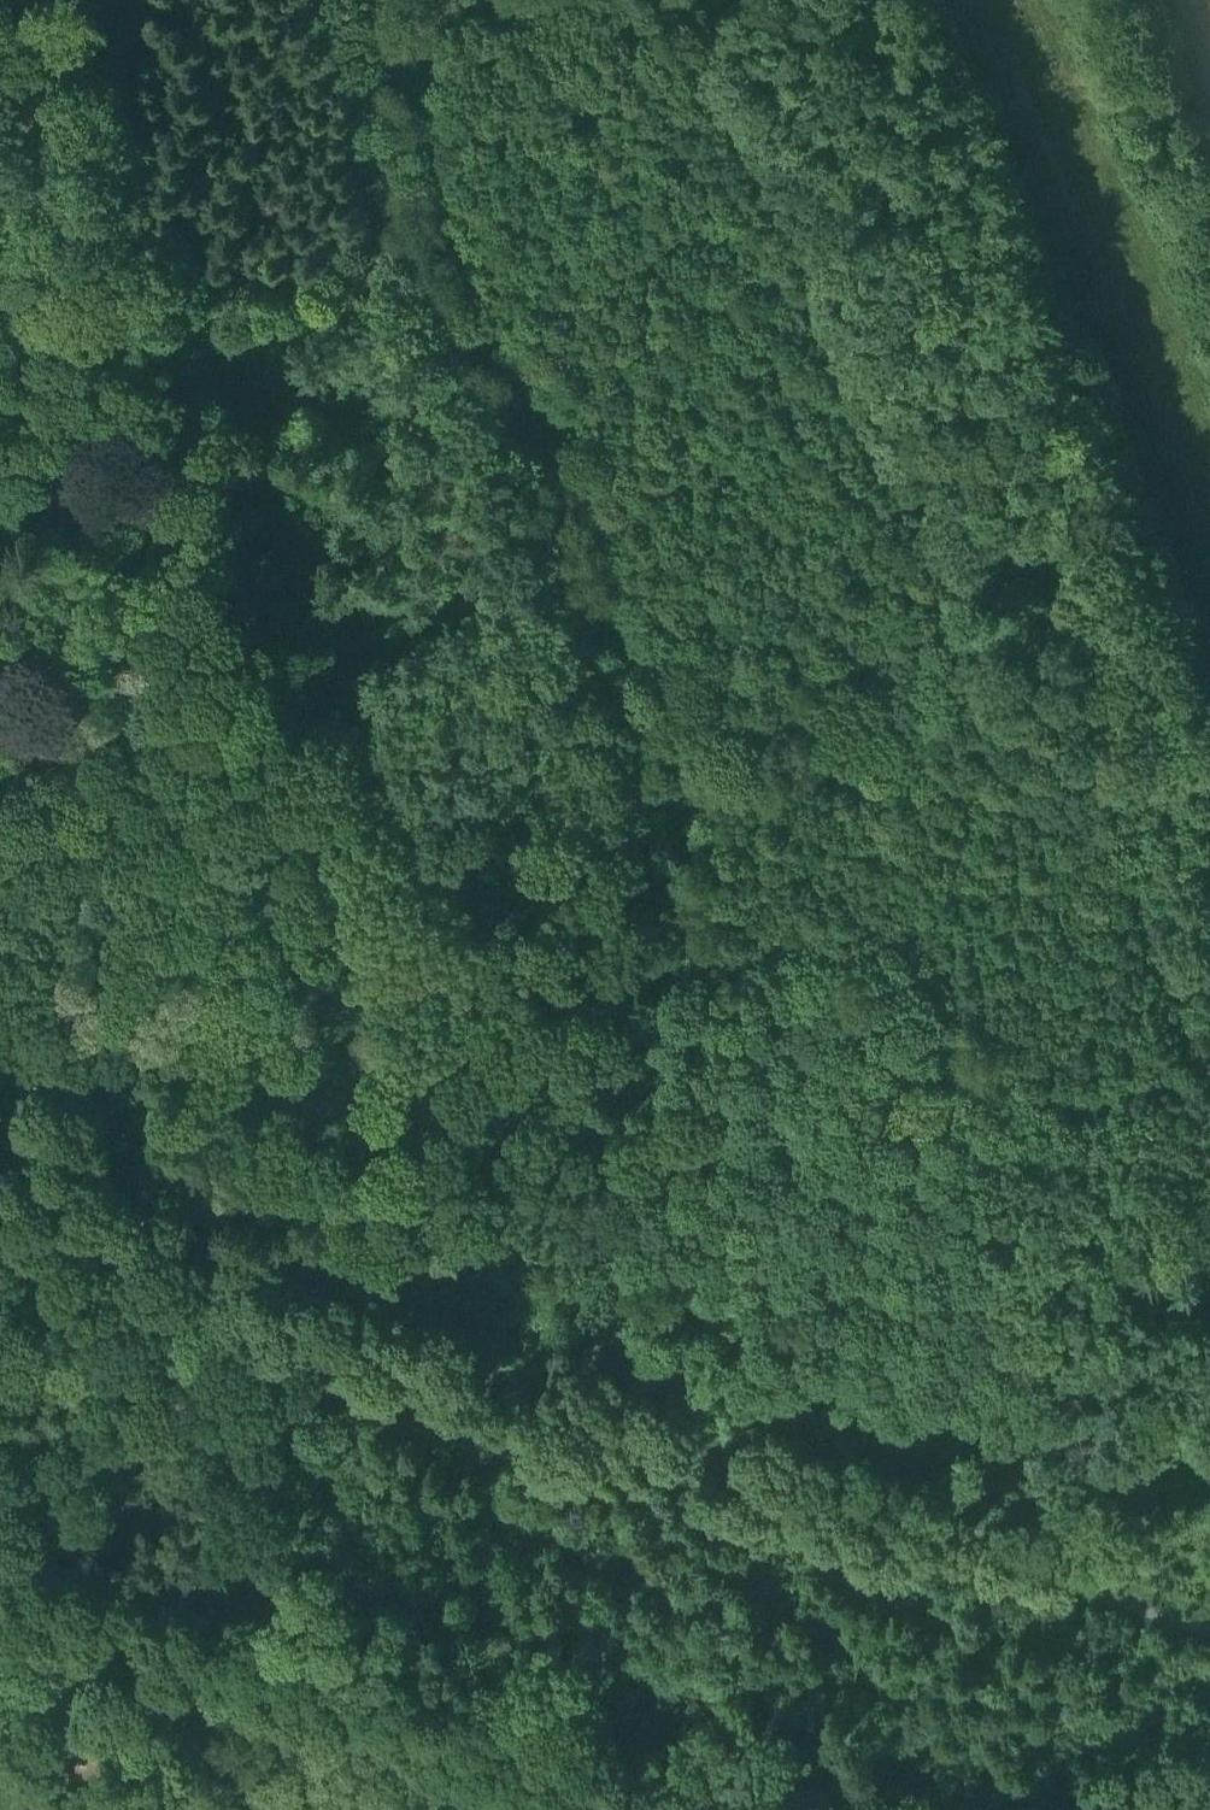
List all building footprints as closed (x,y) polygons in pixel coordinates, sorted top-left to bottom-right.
[(82,1708),(74,1698),(68,1702),(76,1712),(82,1708)] [(114,1739),(103,1729),(93,1739),(103,1750),(114,1739)] [(94,1804),(66,1799),(64,1809),(93,1809),(94,1804)]
